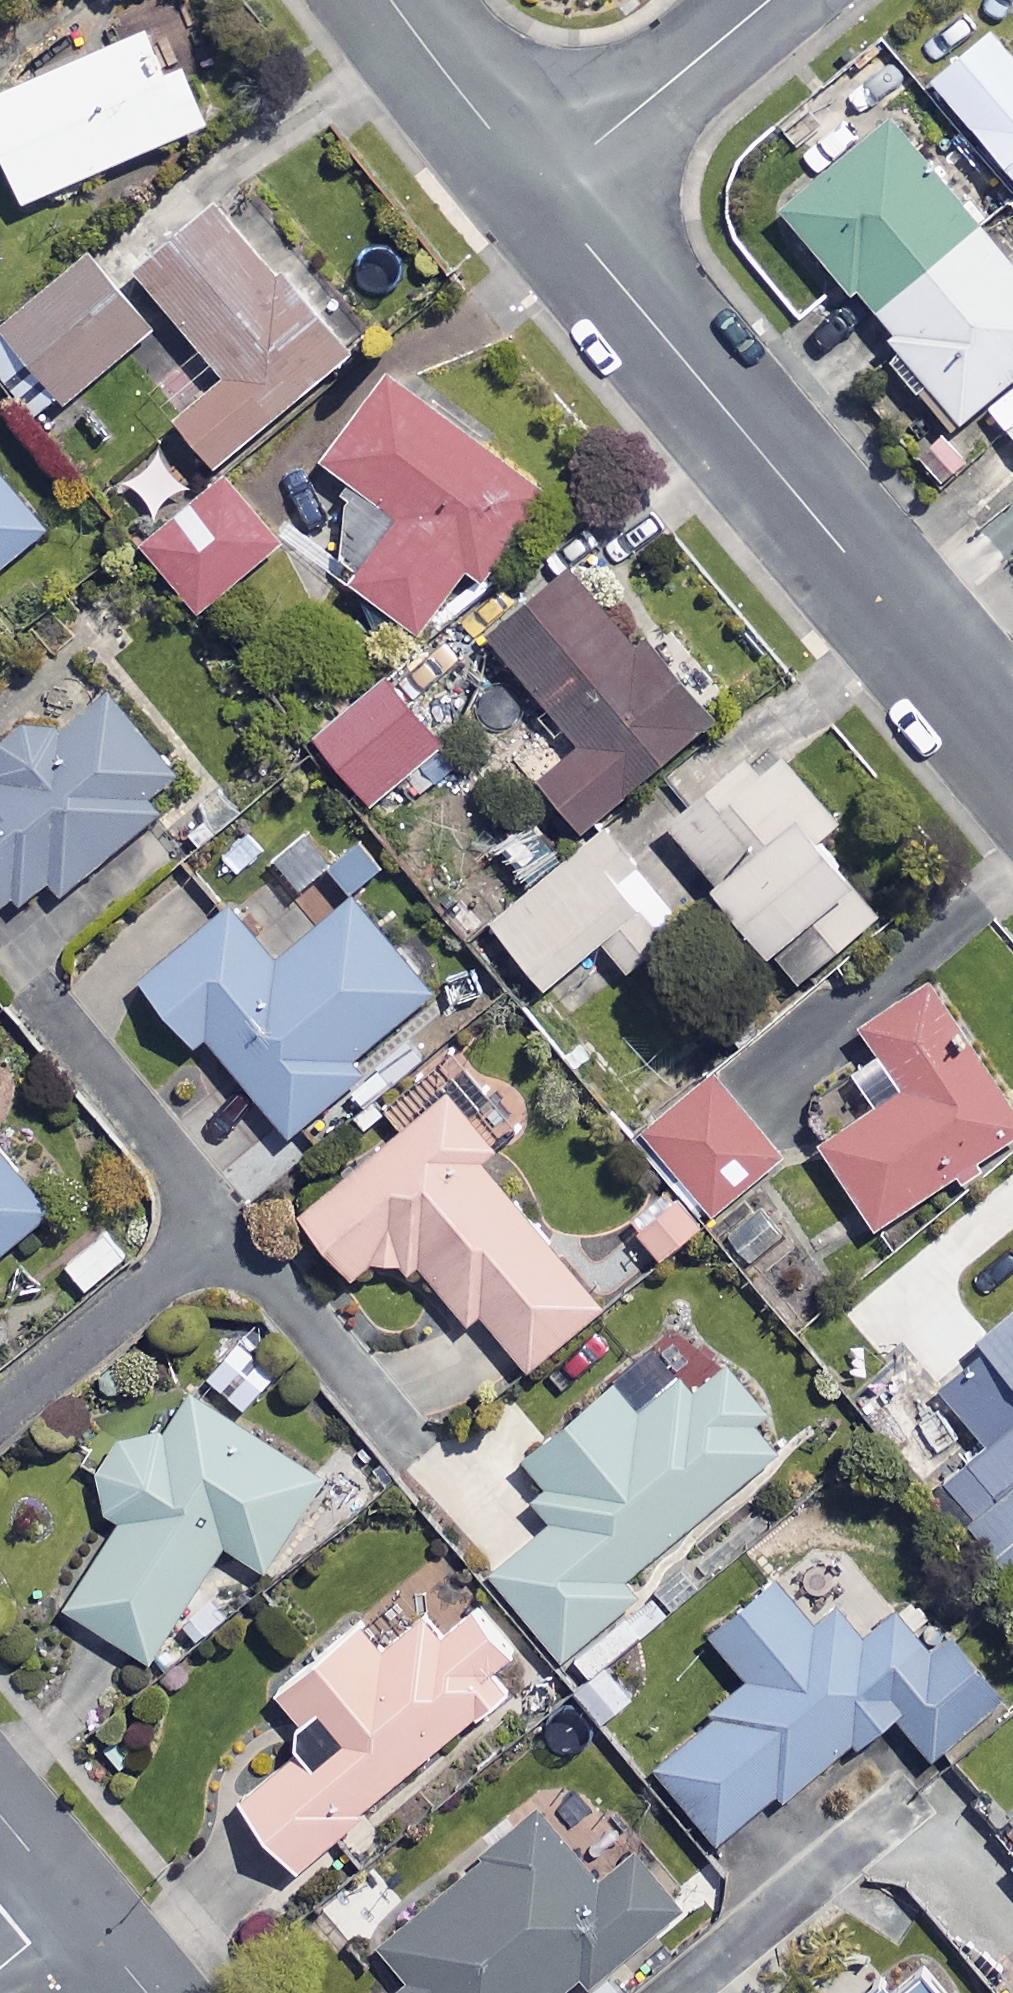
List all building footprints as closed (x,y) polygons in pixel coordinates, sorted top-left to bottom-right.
[(153,33),(0,100),(0,132),(32,206),(214,126),(190,70),(172,78),(153,33)] [(997,35),(939,84),(1012,170),(1012,54),(997,35)] [(976,227),(890,122),(781,211),(867,316),(976,227)] [(357,357),(227,206),(143,278),(229,378),(180,420),(223,471),(357,357)] [(988,235),(880,320),(962,425),(989,403),(1012,434),(1012,266),(988,235)] [(101,253),(0,336),(0,373),(9,384),(36,362),(70,404),(163,329),(101,253)] [(548,495),(399,375),(329,463),(405,524),(356,584),(429,642),(548,495)] [(973,468),(942,430),(913,454),(944,492),(973,468)] [(48,533),(0,476),(0,574),(48,533)] [(288,544),(233,476),(150,543),(205,611),(288,544)] [(717,722),(585,569),(497,644),(589,750),(547,787),(588,834),(717,722)] [(445,743),(391,682),(322,743),(377,804),(445,743)] [(115,695),(51,747),(34,728),(0,756),(0,773),(9,785),(0,792),(0,911),(47,873),(65,896),(159,819),(147,804),(181,776),(115,695)] [(841,826),(794,766),(740,772),(673,824),(801,985),(886,918),(824,840),(841,826)] [(382,873),(341,824),(319,842),(360,891),(382,873)] [(688,928),(611,831),(496,922),(550,991),(609,945),(631,973),(688,928)] [(337,869),(313,838),(275,867),(299,899),(337,869)] [(434,995),(356,905),(283,968),(233,911),(148,984),(200,1046),(211,1037),(295,1135),(365,1075),(355,1063),(434,995)] [(929,987),(867,1030),(910,1092),(826,1150),(881,1230),(1012,1138),(1012,1107),(929,987)] [(789,1156),(721,1075),(646,1139),(715,1220),(789,1156)] [(503,1145),(459,1091),(305,1217),(358,1281),(405,1242),(472,1323),(485,1313),(533,1371),(605,1312),(482,1162),(503,1145)] [(0,1146),(0,1260),(57,1211),(0,1146)] [(709,1230),(688,1199),(644,1230),(665,1260),(709,1230)] [(990,1350),(947,1386),(988,1435),(1002,1423),(1007,1429),(1012,1424),(1012,1318),(984,1343),(990,1350)] [(279,1375),(242,1343),(211,1379),(248,1411),(279,1375)] [(771,1407),(722,1349),(642,1414),(621,1388),(532,1462),(557,1492),(541,1505),(558,1526),(500,1574),(568,1657),(640,1598),(626,1582),(780,1454),(753,1421),(771,1407)] [(966,1414),(905,1353),(857,1401),(918,1462),(966,1414)] [(328,1480),(196,1393),(171,1431),(130,1442),(95,1494),(129,1517),(70,1607),(153,1662),(230,1545),(268,1570),(328,1480)] [(1012,1483),(1012,1432),(975,1466),(1000,1495),(1012,1483)] [(977,1525),(1012,1566),(1012,1494),(977,1525)] [(819,1623),(783,1582),(718,1639),(757,1684),(659,1769),(723,1843),(782,1791),(789,1799),(893,1709),(936,1759),(1007,1698),(951,1632),(930,1650),(900,1615),(872,1639),(842,1604),(819,1623)] [(533,1677),(479,1608),(442,1638),(428,1621),(387,1654),(367,1629),(284,1695),(319,1739),(244,1799),(297,1866),(533,1677)] [(539,1819),(381,1953),(415,1992),(574,1992),(624,1951),(633,1961),(691,1912),(641,1852),(598,1889),(539,1819)] [(924,1969),(896,1992),(945,1992),(924,1969)]
